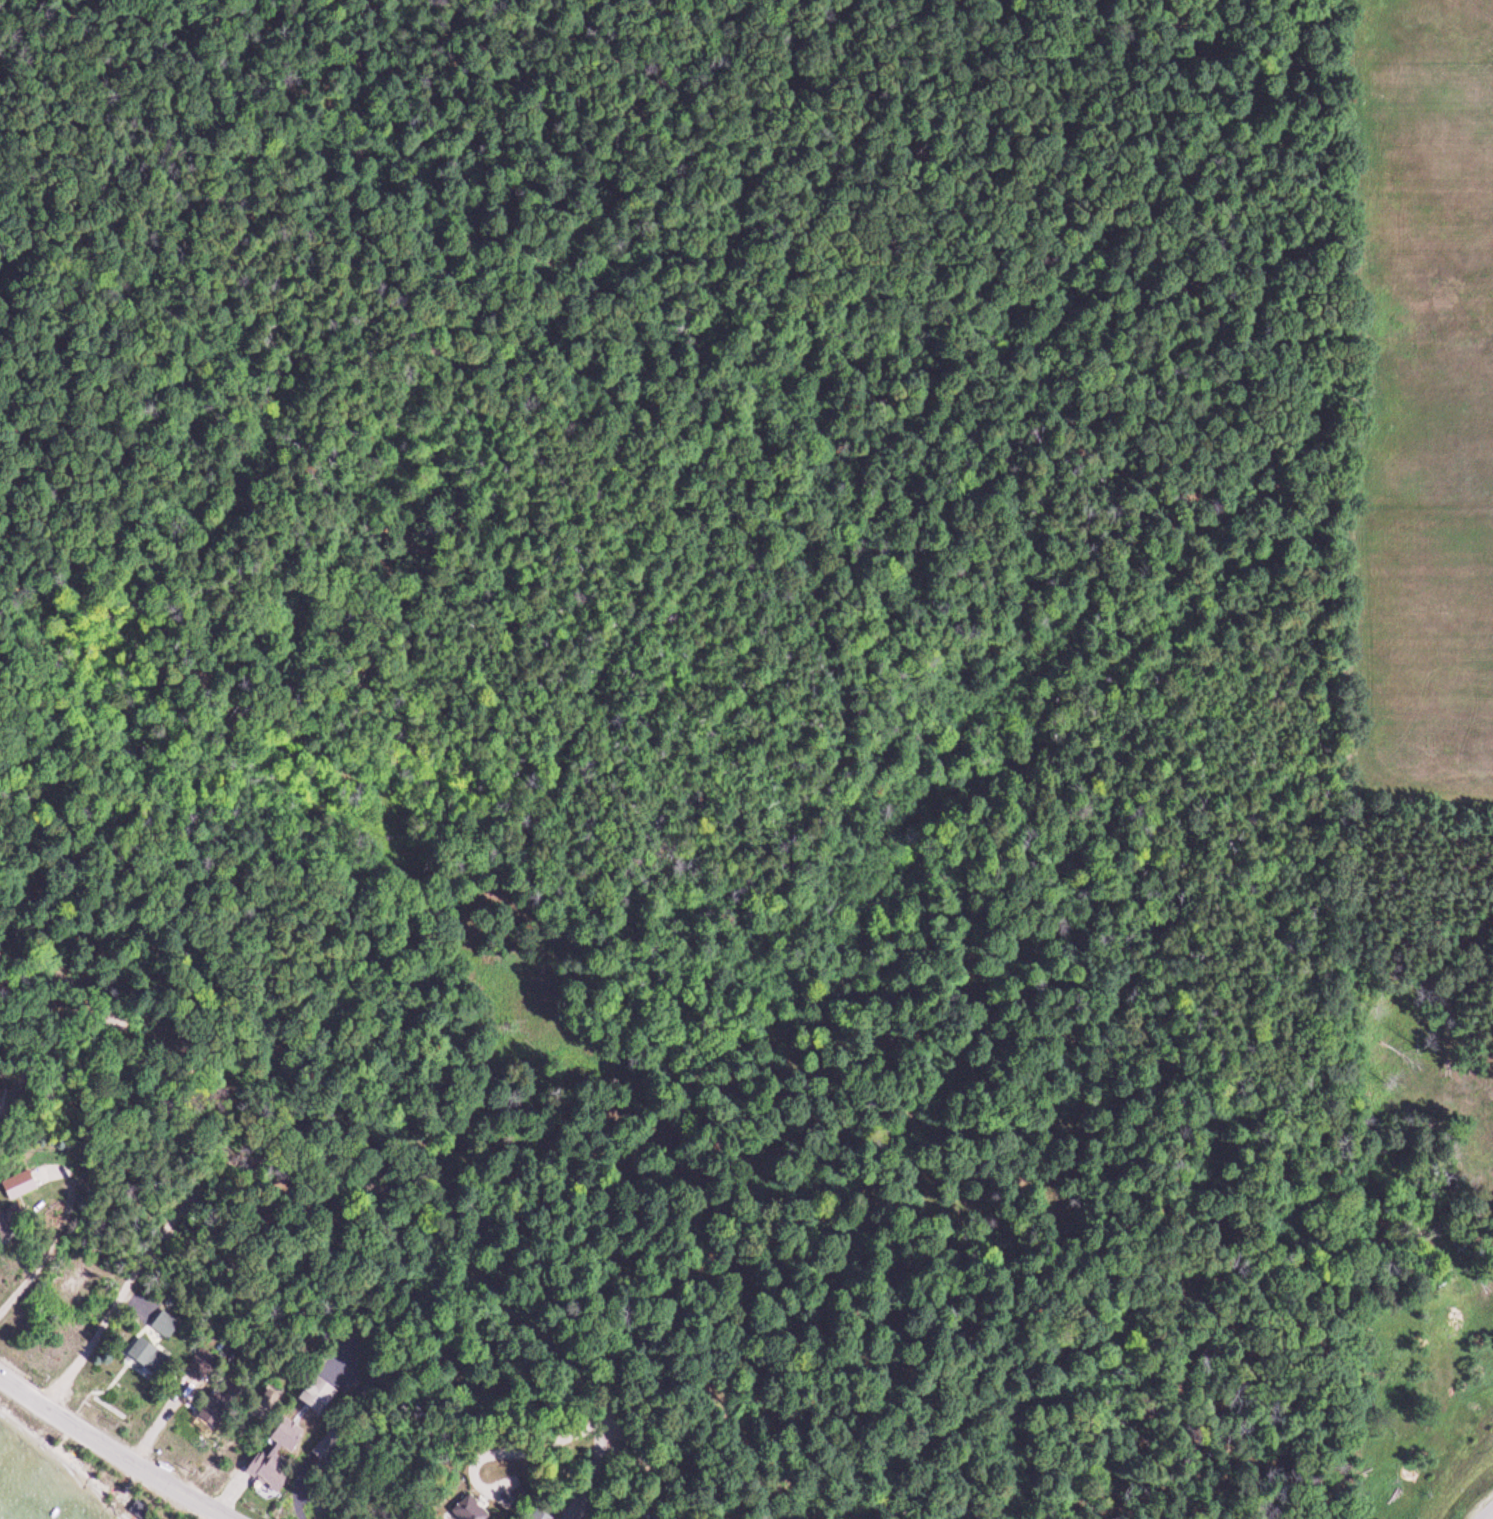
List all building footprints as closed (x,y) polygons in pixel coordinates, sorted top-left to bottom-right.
[(28,1174),(0,1182),(0,1185),(4,1201),(33,1193),(28,1174)] [(15,1222),(0,1212),(0,1240),(1,1241),(15,1222)] [(171,1332),(164,1316),(151,1322),(158,1338),(171,1332)] [(123,1354),(152,1378),(169,1356),(148,1339),(145,1342),(138,1336),(123,1354)] [(322,1410),(329,1387),(306,1380),(299,1403),(322,1410)] [(243,1474),(275,1495),(288,1476),(278,1470),(303,1433),(280,1418),(243,1474)] [(127,1513),(135,1517),(139,1511),(132,1506),(127,1513)]
